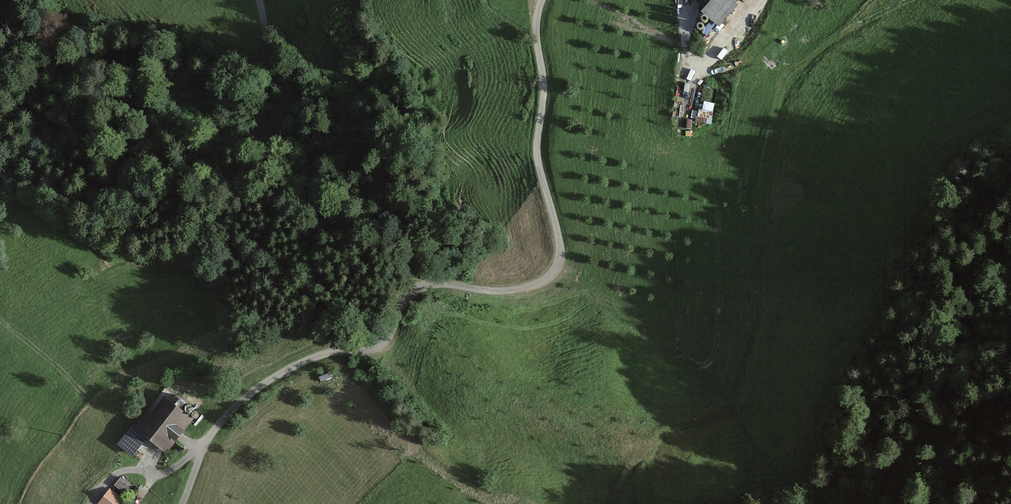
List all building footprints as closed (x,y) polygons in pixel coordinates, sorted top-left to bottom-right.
[(707,2),(697,13),(716,29),(736,7),(733,4),(737,0),(704,0),(707,2)] [(698,107),(696,120),(711,123),(713,110),(698,107)] [(116,446),(133,459),(148,440),(167,455),(194,421),(161,395),(134,429),(131,427),(116,446)] [(126,494),(132,486),(121,477),(115,485),(126,494)] [(96,503),(97,503),(124,503),(126,501),(108,487),(96,503)]
